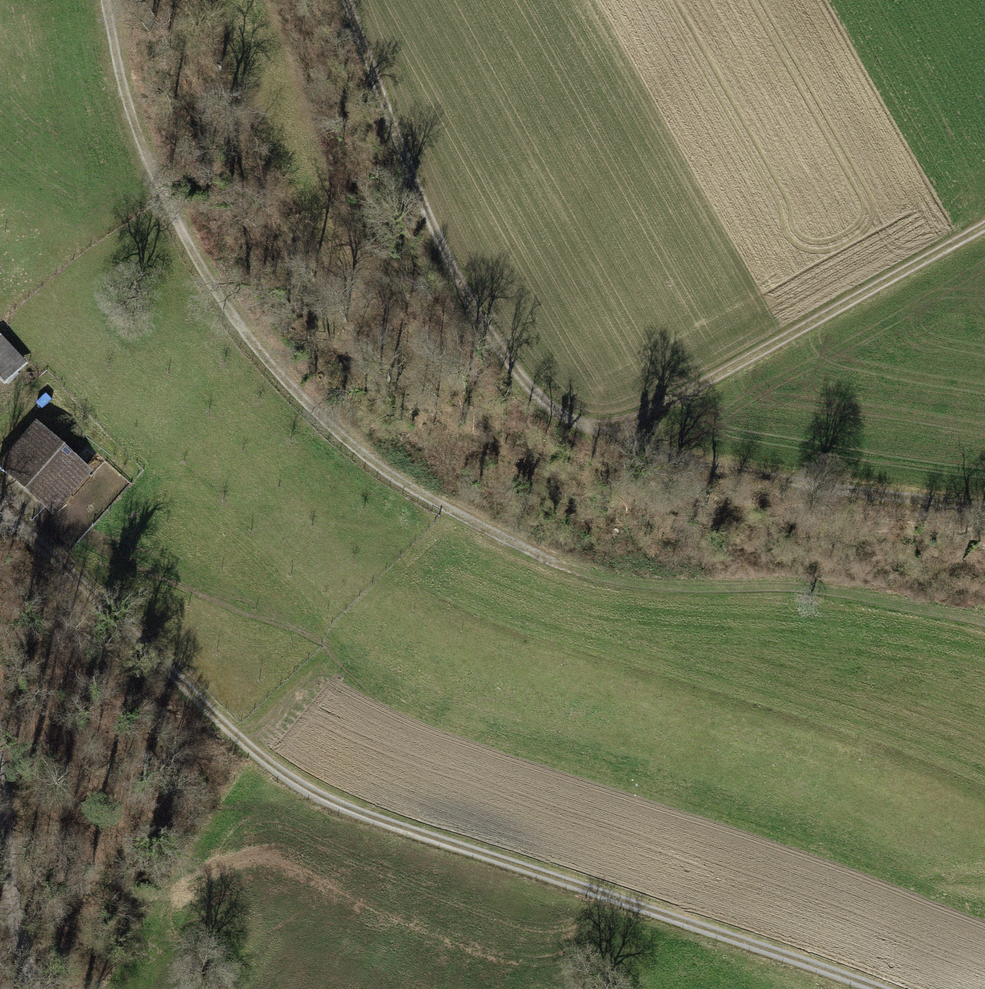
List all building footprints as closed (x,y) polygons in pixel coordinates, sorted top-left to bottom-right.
[(0,338),(0,378),(5,383),(22,368),(2,348),(7,344),(0,337),(0,338)] [(0,464),(56,514),(91,475),(35,425),(0,464)]
